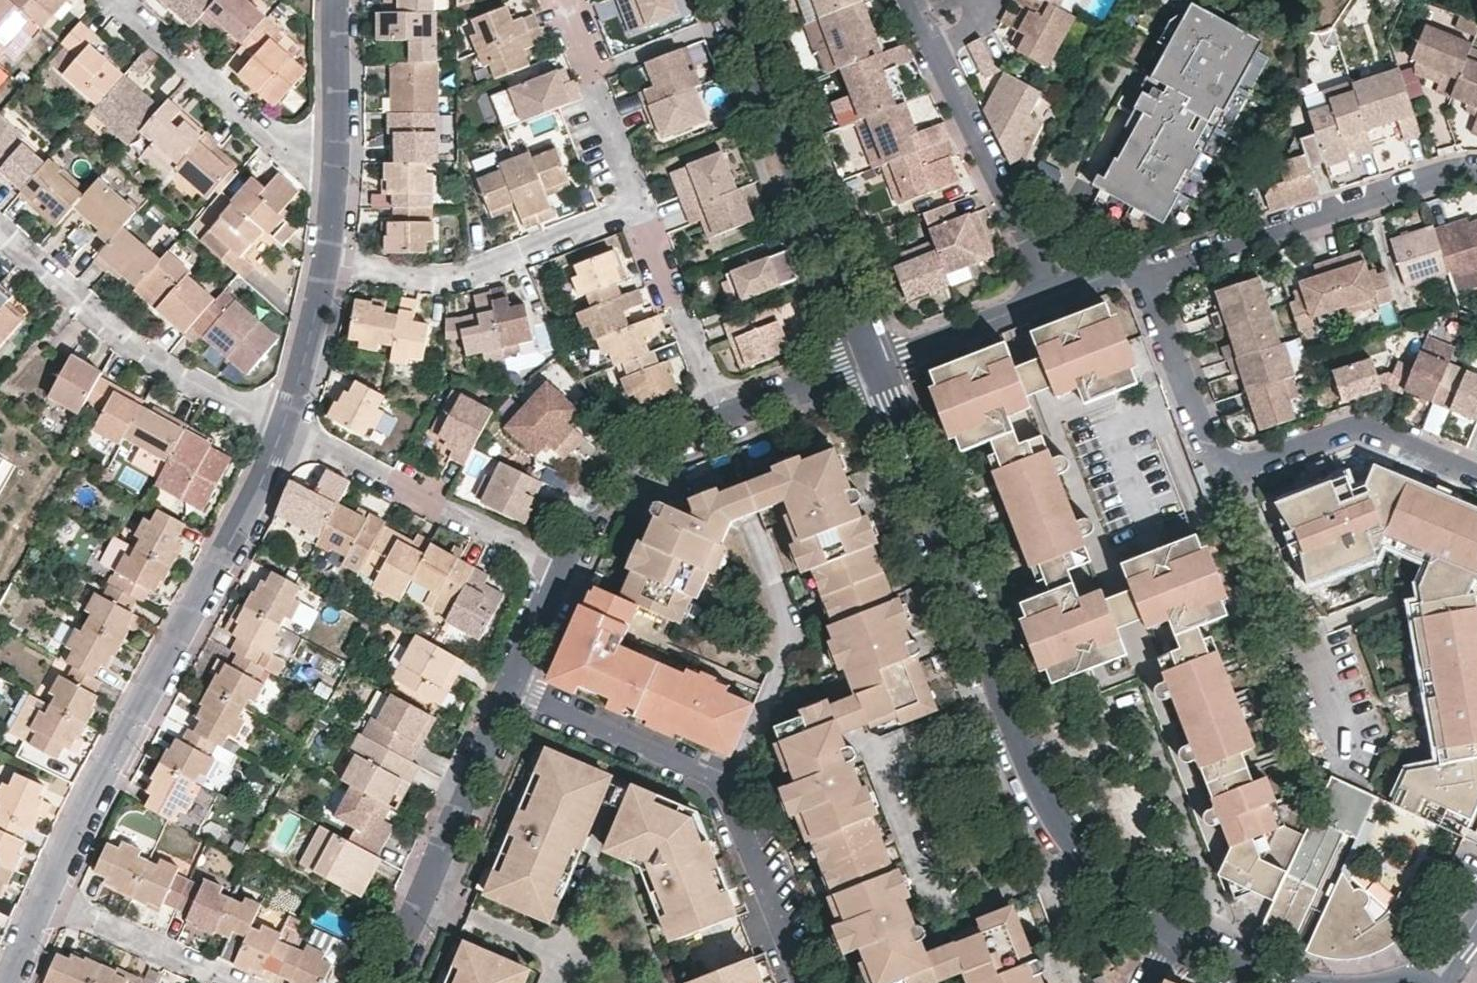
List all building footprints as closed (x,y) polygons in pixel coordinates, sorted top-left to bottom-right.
[(33,21),(10,0),(0,0),(0,48),(5,53),(33,21)] [(68,0),(10,0),(33,21),(42,29),(68,0)] [(191,27),(200,17),(215,0),(161,0),(191,27)] [(200,17),(216,32),(217,30),(222,25),(232,34),(243,44),(265,19),(243,0),(215,0),(200,17)] [(383,12),(435,11),(435,0),(383,0),(383,12)] [(442,0),(435,0),(435,11),(438,12),(443,12),(442,0)] [(621,9),(631,5),(640,28),(677,13),(672,0),(618,0),(621,9)] [(821,16),(862,1),(864,0),(815,0),(821,16)] [(1013,27),(1019,31),(1028,36),(1023,46),(1019,53),(1048,69),(1077,17),(1065,10),(1057,6),(1047,0),(1012,0),(1011,2),(1023,8),(1019,15),(1007,9),(1005,14),(1001,21),(1013,27)] [(1071,0),(1060,0),(1057,6),(1065,10),(1071,0)] [(868,14),(862,1),(821,16),(832,45),(821,49),(830,72),(844,67),(882,52),(876,36),(872,37),(864,15),(868,14)] [(1213,14),(1191,2),(1183,15),(1166,47),(1150,77),(1157,80),(1142,109),(1145,110),(1133,132),(1138,135),(1123,162),(1116,157),(1109,169),(1099,188),(1100,189),(1109,194),(1134,207),(1164,223),(1180,193),(1175,190),(1186,169),(1191,172),(1262,40),(1230,23),(1213,14)] [(631,5),(621,9),(631,32),(640,28),(631,5)] [(474,34),(480,50),(538,28),(533,14),(512,22),(506,7),(476,19),(481,31),(474,34)] [(438,12),(435,11),(383,12),(376,12),(377,42),(403,42),(410,41),(410,50),(410,62),(438,61),(438,12)] [(1214,11),(1213,14),(1230,23),(1232,20),(1214,11)] [(1168,21),(1157,42),(1166,47),(1183,15),(1179,13),(1168,21)] [(876,36),(868,14),(864,15),(872,37),(876,36)] [(243,44),(236,52),(249,63),(238,76),(254,90),(258,86),(278,103),(306,72),(271,40),(278,31),(265,19),(243,44)] [(1474,42),(1424,21),(1409,58),(1415,61),(1413,64),(1427,70),(1428,66),(1442,73),(1439,81),(1454,88),(1456,84),(1467,57),(1472,47),(1474,42)] [(98,38),(80,23),(62,42),(80,58),(66,75),(98,104),(123,75),(91,47),(98,38)] [(222,25),(217,30),(228,39),(232,34),(222,25)] [(302,47),(281,28),(278,31),(271,40),(291,58),(302,47)] [(493,63),(499,77),(530,64),(524,50),(544,42),(538,28),(480,50),(486,65),(493,63)] [(1014,41),(1023,46),(1028,36),(1019,31),(1014,41)] [(995,65),(982,37),(968,44),(981,72),(995,65)] [(912,59),(907,42),(882,52),(844,67),(863,118),(868,116),(906,101),(892,67),(912,59)] [(701,85),(685,47),(646,62),(655,85),(661,100),(694,87),(701,85)] [(1472,47),(1456,84),(1454,88),(1451,95),(1470,103),(1471,101),(1476,103),(1476,50),(1472,47)] [(163,62),(147,48),(131,66),(147,79),(163,62)] [(410,62),(390,62),(391,112),(438,112),(438,61),(410,62)] [(563,66),(557,69),(562,81),(569,79),(563,66)] [(1420,134),(1399,66),(1351,80),(1366,129),(1396,119),(1403,139),(1420,134)] [(1442,73),(1428,66),(1427,70),(1424,75),(1439,81),(1442,73)] [(522,121),(559,107),(583,98),(576,81),(574,77),(569,79),(562,81),(557,69),(510,88),(522,121)] [(1044,92),(1006,71),(991,99),(1000,104),(985,111),(1012,166),(1022,162),(1028,150),(1024,141),(1036,135),(1039,128),(1031,116),(1044,92)] [(161,108),(123,75),(98,104),(92,111),(130,144),(140,132),(161,108)] [(1157,80),(1150,77),(1135,105),(1142,109),(1157,80)] [(1366,129),(1351,80),(1323,89),(1328,104),(1308,111),(1315,132),(1324,161),(1325,164),(1349,157),(1346,146),(1351,144),(1355,155),(1373,149),(1366,129)] [(661,100),(655,85),(652,87),(657,102),(661,100)] [(258,86),(254,90),(274,108),(278,103),(258,86)] [(708,120),(694,87),(661,100),(657,102),(645,107),(651,122),(655,120),(663,138),(708,120)] [(522,121),(510,88),(503,91),(515,124),(522,121)] [(169,99),(161,108),(140,132),(153,143),(146,151),(170,174),(175,169),(203,137),(188,122),(182,126),(176,120),(183,112),(169,99)] [(1000,104),(991,99),(985,111),(1000,104)] [(868,116),(887,163),(892,161),(951,138),(953,137),(945,122),(916,133),(906,101),(868,116)] [(1471,101),(1470,103),(1466,111),(1476,115),(1476,103),(1471,101)] [(1135,105),(1123,127),(1133,132),(1145,110),(1142,109),(1135,105)] [(206,132),(183,112),(176,120),(182,126),(188,122),(203,137),(205,134),(206,132)] [(398,162),(425,162),(439,162),(438,112),(391,112),(391,139),(398,139),(398,162)] [(23,190),(44,165),(21,144),(7,132),(11,127),(0,118),(0,173),(2,171),(12,181),(23,190)] [(25,140),(11,127),(7,132),(21,144),(25,140)] [(1123,127),(1109,154),(1123,162),(1138,135),(1123,127)] [(1324,161),(1315,132),(1292,139),(1279,164),(1284,179),(1271,184),(1265,194),(1269,210),(1310,196),(1318,193),(1310,165),(1324,161)] [(205,134),(203,137),(175,169),(208,198),(212,192),(229,173),(230,172),(209,154),(214,147),(217,144),(205,134)] [(958,154),(951,138),(892,161),(908,202),(963,180),(956,164),(951,166),(948,158),(953,156),(958,154)] [(555,142),(529,152),(532,158),(557,149),(555,142)] [(1355,155),(1351,144),(1346,146),(1349,157),(1355,155)] [(235,166),(214,147),(209,154),(230,172),(235,166)] [(514,155),(540,220),(554,215),(547,194),(544,189),(569,179),(557,149),(532,158),(529,152),(528,149),(514,155)] [(679,196),(684,210),(735,190),(720,149),(698,156),(701,162),(688,167),(674,172),(683,193),(679,196)] [(140,159),(164,182),(170,174),(146,151),(140,159)] [(525,226),(540,220),(514,155),(500,160),(501,163),(503,169),(478,180),(488,210),(516,200),(518,206),(525,226)] [(701,162),(698,156),(686,161),(688,167),(701,162)] [(956,164),(953,156),(948,158),(951,166),(956,164)] [(63,170),(50,159),(46,164),(58,175),(63,170)] [(908,202),(892,161),(887,163),(884,164),(900,204),(908,202)] [(1064,178),(1063,172),(1042,161),(1027,189),(1051,203),(1064,178)] [(393,194),(393,208),(424,208),(424,194),(431,194),(431,174),(424,174),(425,162),(398,162),(391,162),(384,163),(384,181),(388,181),(388,194),(393,194)] [(503,169),(501,163),(475,173),(478,180),(503,169)] [(23,190),(19,194),(32,205),(39,197),(49,206),(45,211),(60,223),(74,207),(88,192),(63,170),(58,175),(46,164),(44,165),(23,190)] [(1099,188),(1109,169),(1102,166),(1092,185),(1099,188)] [(1180,193),(1191,172),(1186,169),(1175,190),(1180,193)] [(12,181),(2,171),(0,173),(0,178),(8,186),(12,181)] [(670,174),(679,196),(683,193),(674,172),(670,174)] [(234,176),(229,173),(212,192),(217,196),(234,176)] [(254,179),(233,203),(266,233),(283,248),(297,233),(284,222),(279,217),(285,210),(299,194),(279,176),(267,189),(254,179)] [(544,189),(547,194),(571,185),(569,179),(544,189)] [(88,192),(74,207),(82,215),(79,219),(96,234),(105,224),(117,234),(122,229),(136,214),(98,180),(88,192)] [(752,222),(739,189),(735,190),(684,210),(690,225),(700,221),(707,218),(714,236),(752,222)] [(1105,200),(1109,194),(1100,189),(1096,196),(1105,200)] [(32,205),(56,228),(60,223),(45,211),(49,206),(39,197),(32,205)] [(491,216),(518,206),(516,200),(488,210),(491,216)] [(958,217),(952,202),(923,213),(934,239),(948,273),(987,257),(972,219),(961,223),(959,216),(958,217)] [(266,233),(233,203),(199,241),(238,276),(244,281),(254,269),(243,259),(266,233)] [(1140,219),(1143,212),(1134,207),(1130,214),(1140,219)] [(424,208),(393,208),(394,221),(394,236),(392,236),(392,252),(430,253),(430,242),(434,242),(434,221),(424,220),(424,208)] [(976,209),(959,216),(961,223),(972,219),(987,257),(995,254),(976,209)] [(290,215),(285,210),(279,217),(284,222),(290,215)] [(706,239),(714,236),(707,218),(700,221),(706,239)] [(1467,219),(1449,224),(1450,229),(1468,223),(1467,219)] [(1468,223),(1450,229),(1449,224),(1433,229),(1447,272),(1450,281),(1476,272),(1476,221),(1468,223)] [(96,234),(108,245),(117,234),(105,224),(96,234)] [(1433,229),(1432,226),(1389,239),(1404,286),(1447,272),(1433,229)] [(108,245),(94,262),(105,272),(107,270),(112,266),(122,275),(136,288),(140,284),(159,261),(122,229),(117,234),(108,245)] [(952,284),(934,239),(900,252),(904,262),(894,266),(908,301),(952,284)] [(1344,254),(1328,259),(1343,307),(1362,301),(1375,296),(1378,304),(1393,299),(1384,271),(1370,276),(1361,249),(1344,254)] [(739,302),(800,278),(789,250),(728,273),(730,278),(737,296),(739,302)] [(586,293),(592,307),(622,295),(616,282),(621,280),(617,267),(619,266),(613,251),(576,266),(579,273),(573,276),(580,295),(586,293)] [(157,310),(186,335),(192,329),(197,322),(215,301),(188,276),(190,274),(166,253),(159,261),(140,284),(162,303),(157,310)] [(1343,307),(1328,259),(1313,264),(1316,275),(1298,281),(1303,297),(1288,302),(1298,330),(1313,325),(1311,317),(1324,313),(1343,307)] [(617,267),(621,280),(627,278),(622,265),(619,266),(617,267)] [(112,266),(107,270),(117,280),(122,275),(112,266)] [(1270,310),(1260,277),(1217,290),(1223,310),(1212,313),(1217,328),(1227,324),(1270,310)] [(737,296),(730,278),(725,280),(732,298),(737,296)] [(0,284),(0,350),(23,324),(10,311),(7,314),(3,310),(9,303),(14,296),(0,284)] [(136,288),(134,290),(157,310),(162,303),(140,284),(136,288)] [(527,305),(511,309),(506,287),(490,290),(490,293),(503,350),(519,346),(535,342),(527,305)] [(594,326),(598,338),(601,337),(630,325),(624,310),(643,303),(637,289),(622,295),(592,307),(581,312),(587,329),(594,326)] [(277,341),(223,292),(215,301),(197,322),(192,329),(186,335),(184,338),(195,348),(203,338),(246,376),(277,341)] [(462,317),(446,317),(446,337),(463,337),(468,354),(483,351),(487,366),(506,362),(505,357),(503,350),(490,293),(474,296),(478,313),(479,320),(472,321),(471,315),(462,317)] [(417,299),(402,297),(399,315),(393,347),(391,360),(409,363),(411,356),(424,359),(429,324),(413,321),(417,299)] [(393,347),(399,315),(385,313),(386,308),(372,305),(373,303),(359,300),(350,339),(361,341),(360,346),(379,350),(380,345),(393,347)] [(1362,301),(1343,307),(1345,313),(1364,307),(1362,301)] [(27,318),(9,303),(3,310),(7,314),(10,311),(23,324),(27,318)] [(1035,334),(1045,361),(1056,389),(1060,398),(1081,390),(1088,405),(1139,384),(1131,365),(1137,363),(1120,323),(1116,325),(1108,305),(1066,323),(1035,334)] [(1345,313),(1343,307),(1324,313),(1326,319),(1345,313)] [(767,324),(761,310),(729,321),(746,366),(773,355),(778,354),(782,352),(789,346),(778,319),(767,324)] [(1281,344),(1270,310),(1227,324),(1234,343),(1222,346),(1227,361),(1229,360),(1281,344)] [(478,313),(471,315),(472,321),(479,320),(478,313)] [(664,329),(659,314),(657,315),(630,325),(601,337),(607,352),(612,350),(618,365),(625,363),(648,353),(643,337),(664,329)] [(729,321),(724,324),(742,368),(746,366),(729,321)] [(1296,375),(1286,342),(1281,344),(1229,360),(1233,374),(1241,372),(1247,391),(1296,375)] [(994,441),(1016,431),(1011,418),(1033,409),(1030,399),(1018,371),(1008,345),(978,357),(934,374),(941,391),(937,394),(953,435),(957,434),(964,452),(994,441)] [(521,354),(519,346),(503,350),(505,357),(521,354)] [(659,364),(654,351),(648,353),(625,363),(630,375),(623,378),(631,397),(637,394),(641,405),(679,390),(673,374),(669,376),(664,362),(659,364)] [(1447,363),(1419,351),(1412,368),(1403,390),(1449,409),(1459,384),(1442,377),(1447,363)] [(49,395),(81,413),(87,402),(100,379),(102,375),(71,357),(49,395)] [(670,359),(664,362),(669,376),(673,374),(675,373),(670,359)] [(1377,375),(1371,359),(1332,372),(1341,401),(1354,397),(1368,392),(1387,386),(1401,392),(1412,368),(1396,362),(1391,374),(1386,371),(1377,375)] [(1465,372),(1459,384),(1449,409),(1476,421),(1476,377),(1465,372)] [(1292,377),(1247,391),(1252,406),(1260,431),(1296,419),(1290,400),(1298,397),(1292,377)] [(96,430),(121,444),(125,437),(140,408),(116,396),(119,389),(100,379),(87,402),(105,412),(96,430)] [(384,395),(355,379),(350,390),(346,388),(340,400),(338,399),(329,415),(364,435),(370,425),(375,429),(384,412),(379,408),(386,396),(384,395)] [(580,411),(548,382),(527,405),(575,449),(585,438),(569,423),(580,411)] [(340,400),(346,388),(341,385),(334,398),(338,399),(340,400)] [(140,408),(143,402),(119,389),(116,396),(140,408)] [(457,405),(462,395),(453,389),(446,400),(457,405)] [(1368,392),(1354,397),(1356,404),(1371,400),(1368,392)] [(450,454),(465,462),(473,448),(493,411),(462,395),(457,405),(446,400),(430,429),(446,438),(455,443),(453,449),(450,454)] [(575,449),(527,405),(506,429),(538,458),(548,445),(565,461),(575,449)] [(169,461),(187,427),(169,417),(166,424),(151,415),(140,408),(125,437),(143,447),(169,461)] [(166,424),(169,417),(154,409),(151,415),(166,424)] [(214,441),(187,427),(169,461),(161,477),(157,484),(183,499),(186,494),(206,506),(228,465),(208,453),(210,448),(214,441)] [(999,454),(1022,445),(1016,431),(994,441),(999,454)] [(1039,582),(1047,579),(1069,570),(1092,562),(1087,549),(1083,537),(1087,536),(1093,533),(1094,532),(1095,529),(1095,526),(1094,523),(1093,521),(1090,520),(1088,520),(1085,520),(1078,522),(1059,474),(1065,471),(1069,470),(1071,468),(1071,466),(1071,462),(1069,459),(1068,457),(1066,457),(1064,456),(1061,457),(1054,459),(1049,448),(1044,436),(1022,445),(999,454),(991,457),(996,470),(995,471),(1031,568),(1033,568),(1039,582)] [(444,444),(453,449),(455,443),(446,438),(444,444)] [(161,477),(169,461),(143,447),(135,463),(161,477)] [(657,512),(619,597),(637,605),(674,622),(689,589),(696,593),(700,595),(735,517),(789,496),(793,508),(787,511),(809,568),(814,566),(821,563),(831,590),(884,569),(859,501),(860,499),(861,496),(862,492),(860,488),(857,486),(855,484),(853,485),(848,473),(842,475),(832,447),(805,457),(776,469),(723,489),(696,499),(694,492),(693,490),(681,494),(680,496),(677,503),(667,499),(664,497),(662,497),(659,498),(657,500),(654,502),(653,505),(654,508),(654,511),(657,512)] [(231,459),(210,448),(208,453),(228,465),(231,459)] [(776,469),(805,457),(801,450),(773,461),(776,469)] [(535,496),(542,482),(503,463),(496,480),(485,501),(484,504),(525,524),(532,510),(529,508),(535,496)] [(1476,513),(1476,510),(1476,508),(1466,503),(1463,508),(1443,499),(1445,494),(1415,482),(1413,487),(1400,482),(1402,476),(1381,467),(1372,488),(1375,494),(1361,499),(1358,493),(1355,485),(1341,491),(1338,484),(1281,505),(1287,516),(1294,526),(1287,528),(1290,539),(1294,549),(1298,559),(1301,566),(1308,564),(1311,576),(1313,588),(1385,559),(1382,551),(1388,548),(1389,544),(1403,550),(1416,555),(1413,565),(1430,572),(1429,573),(1427,579),(1434,582),(1429,593),(1432,603),(1424,604),(1427,619),(1419,620),(1427,672),(1436,671),(1439,685),(1440,699),(1433,700),(1441,751),(1450,750),(1452,764),(1443,766),(1414,772),(1397,806),(1450,831),(1454,823),(1473,831),(1476,822),(1476,643),(1474,629),(1476,629),(1476,595),(1474,595),(1476,590),(1476,514),(1476,513)] [(290,479),(276,511),(320,535),(338,503),(350,483),(326,471),(314,492),(290,479)] [(485,501),(496,480),(488,476),(478,498),(485,501)] [(1415,482),(1402,476),(1400,482),(1413,487),(1415,482)] [(1352,479),(1338,484),(1341,491),(1355,485),(1352,479)] [(720,482),(694,492),(696,499),(723,489),(720,482)] [(1372,488),(1358,493),(1361,499),(1375,494),(1372,488)] [(186,494),(183,499),(203,511),(206,506),(186,494)] [(1463,508),(1466,503),(1445,494),(1443,499),(1463,508)] [(541,500),(535,496),(529,508),(532,510),(535,512),(541,500)] [(342,563),(358,572),(361,565),(379,532),(383,525),(385,522),(370,514),(367,519),(355,513),(338,503),(320,535),(317,542),(331,550),(334,547),(347,554),(342,563)] [(359,508),(355,513),(367,519),(370,514),(359,508)] [(185,523),(158,509),(153,519),(147,516),(137,533),(143,536),(138,545),(173,563),(179,550),(177,548),(184,536),(180,534),(185,523)] [(276,511),(272,518),(316,544),(317,542),(320,535),(276,511)] [(1294,526),(1287,516),(1284,517),(1287,528),(1294,526)] [(413,541),(383,525),(379,532),(398,542),(395,546),(406,552),(413,541)] [(430,543),(432,540),(418,532),(413,541),(406,552),(395,546),(398,542),(379,532),(361,565),(377,573),(374,581),(372,584),(399,599),(411,577),(430,543)] [(138,545),(116,533),(102,559),(119,568),(128,551),(133,553),(138,545)] [(1174,545),(1179,561),(1204,551),(1198,536),(1174,545)] [(447,616),(473,568),(458,559),(448,555),(430,543),(411,577),(432,589),(424,603),(447,616)] [(1382,551),(1385,559),(1393,556),(1400,559),(1403,550),(1389,544),(1388,548),(1382,551)] [(173,563),(138,545),(133,553),(128,551),(119,568),(125,572),(118,585),(138,595),(145,599),(152,586),(156,588),(163,575),(165,577),(173,563)] [(448,555),(458,559),(463,550),(454,545),(448,555)] [(1400,559),(1413,565),(1416,555),(1403,550),(1400,559)] [(1177,636),(1199,627),(1229,615),(1221,596),(1226,594),(1209,552),(1206,554),(1204,551),(1179,561),(1157,569),(1129,581),(1143,618),(1149,629),(1170,621),(1177,636)] [(814,566),(823,593),(831,590),(821,563),(814,566)] [(1308,564),(1301,566),(1307,577),(1311,576),(1308,564)] [(361,565),(358,572),(374,581),(377,573),(361,565)] [(487,576),(473,568),(447,616),(445,620),(479,639),(503,596),(489,588),(484,596),(479,592),(483,584),(487,576)] [(884,569),(831,590),(841,617),(833,620),(830,621),(856,692),(831,702),(802,713),(778,723),(797,778),(787,782),(808,838),(812,837),(819,833),(830,862),(840,890),(833,893),(829,894),(842,927),(847,941),(850,948),(862,944),(869,964),(873,975),(876,982),(924,982),(962,969),(968,982),(1044,982),(1040,973),(1042,971),(1043,969),(1044,965),(1043,962),(1042,959),(1040,957),(1036,956),(1033,956),(1023,930),(1013,934),(1002,906),(974,917),(976,924),(978,929),(954,938),(926,948),(921,937),(924,933),(925,930),(925,926),(922,923),(920,921),(917,920),(914,920),(852,759),(854,757),(856,754),(857,751),(856,748),(854,745),(852,743),(848,742),(845,742),(841,732),(871,721),(895,711),(897,717),(899,723),(928,711),(919,684),(927,680),(917,653),(918,651),(920,648),(921,646),(920,643),(919,639),(916,637),(913,636),(910,636),(884,569)] [(302,585),(275,570),(268,582),(264,580),(258,591),(255,590),(248,604),(283,623),(288,614),(293,617),(302,600),(295,596),(302,585)] [(1047,579),(1053,592),(1075,583),(1069,570),(1047,579)] [(1423,588),(1424,604),(1432,603),(1429,593),(1434,582),(1427,579),(1423,588)] [(118,585),(112,581),(105,593),(99,590),(89,608),(95,611),(90,620),(123,638),(132,624),(129,622),(136,609),(132,607),(138,595),(118,585)] [(1053,592),(1021,604),(1026,618),(1029,623),(1023,625),(1041,667),(1046,664),(1048,670),(1054,685),(1097,667),(1128,654),(1119,631),(1118,628),(1103,591),(1081,599),(1075,583),(1053,592)] [(369,589),(397,604),(399,599),(372,584),(369,589)] [(489,588),(483,584),(479,592),(484,596),(489,588)] [(604,590),(598,588),(593,600),(599,602),(604,590)] [(1416,606),(1424,604),(1423,588),(1402,591),(1404,607),(1416,606)] [(689,589),(674,622),(681,624),(696,593),(689,589)] [(619,597),(604,590),(599,602),(632,618),(637,605),(619,597)] [(831,590),(823,593),(833,620),(841,617),(831,590)] [(244,618),(241,616),(248,604),(241,600),(227,625),(237,631),(244,618)] [(593,600),(590,608),(622,622),(629,625),(632,618),(599,602),(593,600)] [(283,623),(248,604),(241,616),(244,618),(237,631),(241,633),(234,647),(241,651),(260,662),(266,665),(281,673),(287,660),(273,653),(283,636),(278,633),(283,623)] [(590,608),(580,604),(569,629),(559,654),(568,659),(561,675),(581,685),(577,693),(610,707),(614,699),(645,714),(684,731),(682,735),(731,756),(753,705),(727,694),(715,688),(717,682),(702,675),(699,682),(685,676),(631,651),(629,656),(618,650),(620,646),(623,637),(617,634),(622,622),(590,608)] [(1416,606),(1419,620),(1427,619),(1424,604),(1416,606)] [(143,614),(136,609),(129,622),(132,624),(137,626),(143,614)] [(123,638),(90,620),(85,630),(79,627),(70,643),(76,647),(69,659),(74,662),(95,674),(102,661),(106,663),(114,650),(116,651),(123,638)] [(623,637),(629,625),(622,622),(617,634),(623,637)] [(1182,649),(1205,640),(1199,627),(1177,636),(1182,649)] [(415,633),(407,648),(415,652),(422,637),(415,633)] [(393,674),(440,703),(448,688),(443,685),(450,672),(455,676),(463,660),(432,643),(422,637),(415,652),(407,648),(393,674)] [(1273,899),(1286,871),(1262,860),(1254,839),(1277,830),(1283,819),(1212,637),(1205,640),(1182,649),(1159,659),(1163,670),(1166,678),(1167,683),(1160,686),(1159,688),(1158,690),(1157,692),(1157,693),(1157,694),(1158,696),(1159,698),(1161,699),(1163,700),(1165,700),(1168,700),(1170,699),(1173,698),(1186,731),(1191,744),(1185,747),(1184,748),(1183,749),(1182,750),(1181,752),(1181,753),(1181,755),(1181,756),(1182,758),(1183,759),(1184,760),(1185,761),(1188,762),(1189,762),(1192,762),(1197,760),(1203,774),(1214,798),(1212,798),(1217,810),(1212,812),(1210,812),(1208,815),(1207,816),(1206,818),(1206,819),(1207,821),(1207,823),(1208,824),(1211,826),(1213,827),(1217,827),(1223,825),(1227,837),(1231,849),(1220,874),(1256,891),(1273,899)] [(631,651),(620,646),(618,650),(629,656),(631,651)] [(220,673),(212,686),(245,704),(250,695),(255,698),(265,680),(260,677),(266,665),(260,662),(241,651),(233,663),(229,661),(222,674),(220,673)] [(559,654),(552,671),(551,677),(551,680),(553,682),(577,693),(581,685),(561,675),(568,659),(559,654)] [(215,670),(220,673),(222,674),(229,661),(222,657),(215,670)] [(51,701),(88,720),(94,707),(92,705),(98,692),(95,689),(102,677),(95,674),(74,662),(67,674),(60,671),(51,688),(56,692),(51,701)] [(689,669),(685,676),(699,682),(702,675),(689,669)] [(1430,686),(1439,685),(1436,671),(1427,672),(1430,686)] [(443,685),(448,688),(455,676),(450,672),(443,685)] [(715,688),(727,694),(730,687),(717,682),(715,688)] [(1430,686),(1433,700),(1440,699),(1439,685),(1430,686)] [(245,704),(212,686),(204,700),(207,702),(200,715),(204,718),(198,730),(217,740),(223,744),(229,732),(235,734),(245,717),(240,714),(245,704)] [(426,712),(390,693),(376,720),(371,717),(362,734),(403,756),(426,712)] [(828,695),(799,706),(802,713),(831,702),(828,695)] [(614,699),(610,707),(642,721),(645,714),(614,699)] [(88,720),(51,701),(46,711),(41,708),(32,726),(40,731),(34,744),(61,757),(68,744),(71,746),(78,733),(81,734),(88,720)] [(895,711),(871,721),(873,726),(897,717),(895,711)] [(426,712),(403,756),(412,761),(434,717),(426,712)] [(645,714),(642,721),(680,738),(682,735),(684,731),(645,714)] [(198,730),(191,726),(184,738),(179,737),(172,749),(170,747),(162,761),(197,780),(203,771),(207,773),(217,756),(210,752),(217,740),(198,730)] [(341,778),(352,784),(387,803),(399,781),(407,785),(418,764),(412,761),(403,756),(362,734),(358,732),(350,747),(356,751),(341,778)] [(612,778),(615,771),(554,746),(552,752),(549,758),(541,777),(526,814),(519,811),(509,836),(515,838),(507,858),(500,874),(492,894),(490,899),(544,922),(547,915),(553,918),(561,900),(554,897),(570,860),(574,849),(595,799),(602,802),(605,795),(612,778)] [(552,752),(545,749),(542,755),(549,758),(552,752)] [(1441,751),(1443,766),(1452,764),(1450,750),(1441,751)] [(197,780),(162,761),(154,776),(156,778),(150,790),(155,793),(148,805),(169,816),(174,819),(180,806),(187,810),(197,792),(192,790),(197,780)] [(0,802),(0,811),(25,823),(33,827),(40,811),(37,810),(43,797),(38,795),(43,783),(15,770),(10,782),(2,779),(0,784),(0,799),(1,799),(0,802)] [(526,814),(541,777),(534,774),(519,810),(519,811),(526,814)] [(1269,942),(1282,947),(1287,946),(1290,945),(1292,944),(1295,941),(1346,835),(1359,841),(1379,798),(1329,775),(1286,871),(1273,899),(1265,916),(1263,926),(1263,929),(1263,932),(1265,934),(1265,937),(1267,940),(1269,942)] [(630,786),(612,778),(605,795),(623,802),(630,786)] [(640,782),(633,779),(630,786),(637,789),(640,782)] [(395,807),(407,785),(399,781),(387,803),(391,805),(395,807)] [(693,813),(657,797),(660,790),(640,782),(637,789),(630,786),(623,802),(607,840),(614,843),(655,860),(659,870),(664,882),(658,885),(674,928),(677,936),(732,915),(729,908),(736,905),(728,885),(721,888),(713,866),(720,863),(709,835),(703,838),(693,813)] [(387,803),(352,784),(334,817),(356,830),(350,840),(378,856),(386,843),(380,839),(386,828),(380,826),(384,819),(391,805),(387,803)] [(699,806),(660,790),(657,797),(693,813),(703,838),(709,835),(710,835),(699,806)] [(37,810),(40,811),(44,813),(50,800),(43,797),(37,810)] [(581,852),(602,802),(595,799),(574,849),(581,852)] [(0,811),(0,860),(15,867),(21,852),(18,851),(24,838),(19,836),(25,823),(0,811)] [(384,819),(380,826),(386,828),(380,839),(386,843),(396,826),(384,819)] [(1450,831),(1468,840),(1473,831),(1454,823),(1450,831)] [(350,840),(324,826),(300,864),(362,897),(383,858),(378,856),(350,840)] [(823,865),(830,862),(819,833),(812,837),(823,865)] [(507,858),(515,838),(509,836),(508,835),(500,855),(507,858)] [(118,888),(133,895),(150,859),(140,854),(142,849),(124,840),(121,847),(109,841),(96,869),(106,875),(105,878),(119,885),(118,888)] [(614,843),(607,840),(605,846),(605,847),(611,850),(614,843)] [(614,843),(611,850),(659,870),(655,860),(614,843)] [(150,859),(133,895),(148,902),(150,899),(164,905),(165,901),(177,907),(190,879),(178,873),(181,866),(162,858),(160,863),(150,859)] [(0,860),(0,891),(5,880),(8,881),(15,867),(0,860)] [(561,900),(577,863),(570,860),(554,897),(561,900)] [(823,865),(833,893),(840,890),(830,862),(823,865)] [(729,885),(721,863),(720,863),(713,866),(721,888),(728,885),(729,885)] [(492,894),(500,874),(493,871),(485,891),(492,894)] [(1376,957),(1396,947),(1392,941),(1397,936),(1402,942),(1413,931),(1421,939),(1442,894),(1422,884),(1414,899),(1407,896),(1398,913),(1392,921),(1389,924),(1386,926),(1377,930),(1366,910),(1372,907),(1373,905),(1374,900),(1372,895),(1369,892),(1367,891),(1363,890),(1356,892),(1344,874),(1308,956),(1314,958),(1321,960),(1336,962),(1346,962),(1359,961),(1376,957)] [(190,879),(177,907),(190,913),(188,917),(201,923),(201,926),(214,932),(216,929),(230,896),(222,891),(224,886),(206,878),(203,884),(190,879)] [(674,928),(658,885),(651,887),(667,931),(668,931),(674,928)] [(224,955),(236,960),(252,924),(261,903),(248,897),(245,902),(230,896),(216,929),(231,936),(223,954),(224,955)] [(1023,930),(1013,902),(1002,906),(1013,934),(1023,930)] [(739,912),(736,905),(729,908),(732,915),(739,912)] [(553,918),(547,915),(544,922),(551,925),(553,918)] [(284,931),(281,938),(292,943),(299,928),(283,921),(280,929),(284,931)] [(252,924),(236,960),(252,968),(253,966),(259,968),(265,971),(268,967),(279,972),(292,943),(281,938),(284,931),(280,929),(266,923),(263,929),(252,924)] [(279,972),(293,978),(291,982),(292,982),(324,982),(345,938),(315,924),(311,933),(304,949),(292,943),(279,972)] [(976,924),(952,933),(954,938),(978,929),(976,924)] [(838,944),(847,941),(842,927),(833,931),(838,944)] [(304,949),(311,933),(299,928),(292,943),(304,949)] [(1392,941),(1396,947),(1402,942),(1397,936),(1392,941)] [(509,962),(500,958),(470,946),(468,951),(455,982),(526,982),(528,978),(521,975),(524,968),(509,962)] [(468,951),(461,948),(446,982),(455,982),(468,951)] [(104,961),(89,954),(87,958),(74,952),(71,956),(59,951),(45,982),(94,982),(104,961)] [(757,982),(764,979),(759,964),(757,960),(749,963),(746,956),(739,959),(742,966),(696,982),(758,982),(757,982)] [(693,977),(695,982),(696,982),(742,966),(739,959),(693,977)] [(104,961),(94,982),(131,982),(128,981),(130,977),(117,971),(118,968),(104,961)] [(121,961),(118,968),(117,971),(130,977),(128,981),(131,982),(143,982),(148,973),(121,961)] [(864,978),(873,975),(869,964),(859,966),(864,978)] [(531,971),(524,968),(521,975),(528,978),(531,971)] [(1095,982),(1109,982),(1104,971),(1092,976),(1095,982)]
